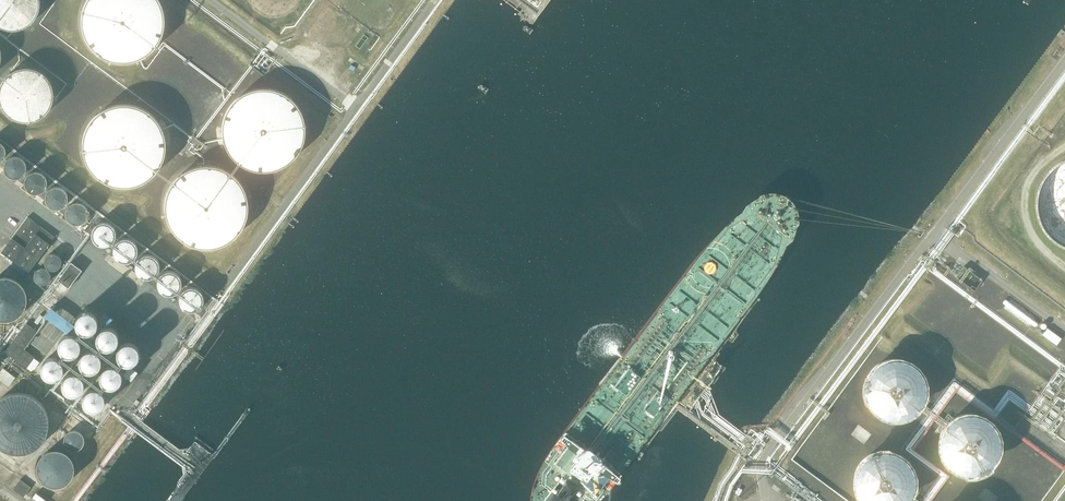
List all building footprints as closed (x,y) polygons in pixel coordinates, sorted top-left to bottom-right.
[(27,26),(29,25),(31,24),(32,22),(33,21),(35,19),(36,18),(37,16),(38,14),(39,12),(39,11),(40,9),(40,7),(40,5),(41,3),(41,1),(40,0),(0,0),(0,27),(2,28),(4,29),(6,29),(8,30),(10,30),(12,30),(14,30),(16,30),(18,30),(20,29),(22,29),(24,28),(26,27),(27,26)] [(86,2),(85,4),(84,6),(83,8),(83,11),(82,13),(82,16),(82,18),(81,21),(82,23),(82,25),(82,28),(83,30),(83,33),(84,35),(85,37),(86,39),(87,42),(89,44),(90,46),(92,48),(93,49),(95,51),(97,53),(99,54),(101,56),(103,57),(105,58),(108,59),(110,60),(112,60),(115,61),(117,61),(120,62),(122,62),(124,62),(127,62),(129,61),(132,61),(134,60),(136,60),(139,59),(141,58),(143,57),(145,55),(147,54),(149,52),(151,51),(153,49),(155,47),(156,45),(158,43),(159,41),(160,39),(161,37),(162,35),(163,32),(163,30),(164,28),(164,25),(164,23),(165,20),(164,18),(164,15),(164,13),(163,11),(163,8),(162,6),(161,4),(160,1),(159,0),(87,0),(86,2)] [(250,0),(250,2),(252,4),(253,5),(254,7),(256,9),(257,10),(259,11),(261,12),(262,13),(264,14),(266,15),(268,15),(270,16),(272,16),(274,16),(276,16),(278,16),(280,16),(282,15),(284,14),(286,14),(288,13),(290,12),(292,10),(293,9),(295,8),(296,6),(297,5),(298,3),(299,1),(300,0),(249,0),(250,0)] [(53,98),(54,96),(54,94),(54,91),(53,89),(53,87),(52,85),(51,83),(50,81),(49,79),(48,78),(47,76),(45,74),(44,73),(42,72),(40,71),(38,70),(36,69),(34,68),(32,68),(30,67),(28,67),(26,67),(23,67),(21,67),(19,68),(17,69),(15,69),(13,70),(11,71),(10,73),(8,74),(6,76),(5,77),(4,79),(2,81),(1,83),(1,85),(0,86),(0,102),(0,104),(1,106),(2,107),(3,109),(5,111),(6,113),(7,114),(9,116),(11,117),(13,118),(14,119),(16,120),(19,121),(21,121),(23,121),(25,122),(27,122),(29,122),(31,121),(33,121),(35,120),(37,119),(39,118),(41,117),(43,116),(45,115),(46,113),(48,112),(49,110),(50,108),(51,106),(52,104),(53,102),(53,100),(53,98)] [(305,133),(305,131),(305,128),(305,126),(305,123),(305,121),(304,118),(303,116),(302,114),(301,111),(300,109),(299,107),(297,105),(296,103),(294,101),(292,99),(291,97),(289,96),(287,94),(284,93),(282,92),(280,91),(278,90),(275,89),(273,89),(270,88),(268,88),(265,88),(263,88),(260,88),(258,88),(255,89),(253,89),(250,90),(248,91),(246,92),(243,93),(241,94),(239,96),(237,97),(235,99),(233,101),(232,102),(230,104),(229,107),(227,109),(226,111),(225,113),(224,116),(224,118),(223,120),(222,123),(222,125),(222,128),(222,130),(222,133),(222,135),(223,138),(223,140),(224,143),(225,145),(226,147),(227,150),(229,152),(230,154),(232,156),(233,158),(235,159),(237,161),(239,163),(241,164),(243,165),(245,167),(248,168),(250,169),(252,169),(255,170),(257,170),(260,171),(262,171),(265,171),(267,171),(270,170),(272,170),(275,169),(277,169),(279,168),(282,167),(284,166),(286,164),(288,163),(290,161),(292,160),(294,158),(296,156),(297,154),(299,152),(300,150),(301,148),(302,145),(303,143),(304,141),(304,138),(305,136),(305,133)] [(152,114),(150,112),(148,111),(145,109),(143,108),(141,107),(138,106),(136,105),(134,105),(131,104),(128,104),(126,104),(123,104),(121,104),(118,104),(116,105),(113,105),(111,106),(108,107),(106,108),(104,109),(102,110),(99,112),(97,113),(96,115),(94,117),(92,119),(90,121),(89,123),(88,125),(87,127),(86,130),(85,132),(84,135),(83,137),(83,140),(83,142),(83,145),(83,147),(83,150),(83,152),(84,155),(84,157),(85,160),(86,162),(87,164),(89,167),(90,169),(91,171),(93,173),(95,175),(97,176),(99,178),(101,180),(103,181),(105,182),(108,183),(110,184),(112,185),(115,186),(117,186),(120,187),(122,187),(125,187),(128,187),(130,186),(133,186),(135,185),(138,185),(140,184),(142,183),(145,181),(147,180),(149,179),(151,177),(153,175),(155,174),(156,172),(158,170),(159,167),(161,165),(162,163),(163,161),(164,158),(164,156),(165,153),(165,151),(166,148),(166,146),(166,143),(166,141),(165,138),(165,136),(164,133),(163,131),(162,128),(161,126),(160,124),(158,122),(157,120),(155,118),(153,116),(152,114)] [(10,176),(11,177),(13,177),(14,177),(15,178),(17,177),(19,177),(21,176),(22,176),(23,175),(24,174),(25,172),(26,171),(26,169),(27,168),(27,166),(27,165),(27,164),(26,163),(26,162),(25,160),(24,159),(23,158),(22,158),(21,157),(20,156),(19,156),(17,155),(16,155),(14,155),(13,156),(11,156),(10,157),(9,157),(8,158),(7,159),(6,161),(6,162),(5,163),(5,165),(4,166),(4,167),(5,168),(5,170),(5,171),(6,172),(7,173),(8,174),(9,175),(10,176)] [(1064,161),(1062,163),(1060,164),(1058,166),(1056,167),(1054,169),(1052,171),(1051,173),(1049,175),(1048,177),(1047,179),(1045,181),(1044,184),(1043,186),(1043,188),(1042,191),(1041,193),(1041,196),(1041,197),(1041,199),(1041,203),(1041,206),(1041,207),(1041,208),(1042,211),(1042,213),(1042,214),(1043,217),(1044,218),(1045,220),(1046,223),(1046,224),(1048,226),(1048,227),(1050,229),(1052,232),(1053,233),(1055,235),(1058,237),(1061,239),(1063,241),(1064,242),(1064,161)] [(247,195),(246,193),(245,191),(244,188),(243,186),(242,184),(240,182),(239,180),(237,178),(235,176),(233,175),(231,173),(229,172),(227,171),(225,169),(223,168),(221,167),(218,167),(216,166),(213,166),(211,165),(208,165),(206,165),(203,165),(201,165),(198,166),(196,166),(194,167),(191,168),(189,169),(187,170),(185,171),(183,173),(181,174),(179,176),(177,178),(175,179),(174,181),(172,183),(171,185),(170,188),(169,190),(168,192),(167,194),(166,197),(166,199),(165,202),(165,204),(165,207),(165,209),(165,212),(166,214),(166,217),(167,219),(168,221),(169,224),(170,226),(171,228),(172,230),(174,232),(175,234),(177,236),(179,237),(181,239),(183,241),(185,242),(187,243),(189,244),(192,245),(194,246),(196,247),(199,247),(201,248),(204,248),(206,248),(209,248),(211,248),(214,247),(216,247),(219,246),(221,246),(223,245),(225,244),(228,242),(230,241),(232,240),(234,238),(236,236),(237,235),(239,233),(240,231),(242,229),(243,227),(244,224),(245,222),(246,220),(247,217),(247,215),(248,213),(248,210),(248,208),(248,205),(248,203),(248,200),(247,198),(247,195)] [(35,193),(37,193),(39,193),(41,192),(42,192),(43,191),(44,190),(45,189),(46,188),(47,187),(47,185),(48,184),(48,183),(48,182),(48,181),(47,179),(47,178),(46,176),(46,175),(45,174),(43,173),(42,172),(41,171),(40,171),(38,171),(37,171),(35,171),(34,171),(32,171),(31,172),(29,173),(28,174),(27,175),(27,176),(26,177),(25,179),(25,180),(25,181),(25,182),(25,183),(25,184),(25,185),(26,186),(27,188),(28,189),(29,190),(30,191),(31,192),(32,193),(34,193),(35,193)] [(48,204),(49,205),(50,206),(52,207),(53,208),(55,208),(56,208),(58,208),(59,208),(60,208),(62,207),(63,206),(65,205),(65,204),(66,203),(67,202),(67,201),(68,199),(68,197),(68,195),(68,194),(67,193),(67,192),(66,191),(65,189),(64,188),(63,187),(62,187),(61,186),(59,186),(58,186),(56,186),(55,186),(54,186),(53,186),(51,187),(50,188),(49,188),(48,189),(48,190),(47,191),(46,193),(46,194),(45,195),(45,197),(45,198),(46,200),(46,201),(47,202),(47,203),(48,204)] [(73,223),(74,223),(75,223),(77,224),(78,223),(80,223),(82,223),(83,222),(84,221),(85,221),(86,220),(86,219),(87,217),(88,215),(88,214),(89,212),(89,211),(88,210),(88,208),(87,207),(87,206),(86,205),(85,203),(84,203),(83,202),(81,201),(80,201),(78,201),(76,201),(75,201),(73,201),(72,202),(71,203),(70,204),(69,205),(68,206),(67,207),(67,208),(66,210),(66,211),(66,213),(66,214),(66,215),(67,216),(67,217),(68,219),(69,220),(70,221),(71,222),(73,223)] [(28,272),(49,243),(54,236),(27,216),(12,237),(1,252),(28,272)] [(105,245),(106,245),(107,244),(109,244),(110,243),(111,242),(112,241),(113,240),(114,239),(114,238),(115,237),(115,235),(115,234),(115,232),(115,231),(115,230),(114,228),(114,227),(113,226),(112,225),(111,224),(110,223),(108,222),(107,222),(106,222),(104,221),(103,221),(102,222),(100,222),(99,222),(98,223),(96,224),(95,225),(94,226),(94,227),(93,228),(92,229),(92,231),(92,232),(92,233),(92,235),(92,236),(92,238),(93,239),(94,240),(95,241),(96,242),(97,243),(98,244),(99,244),(101,245),(102,245),(103,245),(105,245)] [(127,262),(128,262),(129,261),(131,261),(132,260),(133,259),(134,258),(135,257),(136,256),(136,255),(137,253),(137,252),(137,251),(137,249),(137,248),(137,247),(136,245),(136,244),(135,243),(134,242),(133,241),(132,240),(130,239),(129,239),(128,239),(126,238),(125,238),(124,238),(122,239),(121,239),(120,240),(118,241),(117,242),(116,243),(116,244),(115,245),(114,246),(114,248),(114,249),(114,250),(114,252),(114,253),(114,254),(115,256),(116,257),(117,258),(118,259),(119,260),(120,261),(121,261),(123,262),(124,262),(125,262),(127,262)] [(60,261),(60,260),(60,259),(59,258),(58,257),(58,256),(57,255),(55,255),(54,254),(53,254),(52,254),(51,255),(49,255),(48,256),(47,257),(46,258),(45,260),(45,261),(45,262),(45,263),(46,265),(46,266),(47,267),(48,268),(49,268),(50,269),(51,269),(52,270),(53,270),(55,269),(56,269),(57,269),(58,268),(59,267),(59,266),(60,265),(60,264),(60,262),(60,261)] [(149,278),(150,278),(152,277),(153,277),(154,276),(155,275),(156,274),(157,273),(158,272),(159,271),(159,270),(159,268),(160,267),(160,265),(159,264),(159,263),(159,261),(158,260),(157,259),(156,258),(155,257),(154,256),(153,255),(151,255),(150,255),(149,254),(147,254),(146,255),(144,255),(143,255),(142,256),(141,257),(140,258),(139,259),(138,260),(137,261),(137,262),(136,264),(136,265),(136,266),(136,268),(136,269),(137,271),(137,272),(138,273),(139,274),(140,275),(141,276),(142,277),(143,277),(145,278),(146,278),(148,278),(149,278)] [(82,270),(72,261),(57,279),(68,288),(82,270)] [(50,275),(49,274),(49,272),(48,271),(48,270),(47,269),(46,269),(45,268),(43,268),(42,268),(41,268),(40,268),(39,269),(38,269),(37,270),(36,271),(35,272),(35,273),(34,274),(34,276),(34,277),(35,278),(35,279),(36,280),(37,281),(38,282),(39,283),(40,283),(41,283),(43,283),(44,283),(45,283),(46,282),(47,281),(48,280),(49,279),(49,278),(50,277),(50,276),(50,275)] [(172,294),(173,294),(175,293),(176,293),(177,292),(178,291),(179,290),(180,289),(180,287),(181,286),(181,285),(181,283),(181,282),(181,280),(181,279),(180,278),(180,276),(179,275),(178,274),(177,273),(176,273),(174,272),(173,271),(172,271),(170,271),(169,271),(168,271),(166,271),(165,272),(164,272),(162,273),(161,274),(160,275),(160,276),(159,277),(158,279),(158,280),(158,281),(158,283),(158,284),(158,286),(158,287),(159,288),(160,289),(161,291),(162,292),(163,292),(164,293),(165,294),(167,294),(168,294),(169,295),(171,294),(172,294)] [(26,291),(25,290),(24,288),(23,286),(22,284),(20,283),(19,282),(18,281),(16,280),(15,279),(13,278),(11,277),(9,277),(7,277),(5,277),(4,277),(1,277),(0,277),(0,320),(2,321),(4,321),(7,321),(10,321),(12,320),(14,319),(16,318),(18,317),(20,315),(21,314),(23,312),(24,309),(26,307),(26,305),(27,304),(27,303),(27,302),(27,300),(27,299),(27,297),(27,296),(26,294),(26,291)] [(193,310),(194,310),(195,310),(197,309),(198,308),(199,308),(200,307),(201,306),(202,304),(202,303),(203,302),(203,300),(203,299),(203,298),(203,296),(203,295),(202,294),(202,292),(201,291),(200,290),(199,289),(198,288),(196,288),(195,287),(194,287),(192,287),(191,287),(190,287),(188,287),(187,288),(186,288),(184,289),(183,290),(182,291),(182,292),(181,293),(180,295),(180,296),(180,297),(180,299),(180,300),(180,301),(180,303),(181,304),(182,305),(183,306),(184,307),(185,308),(186,309),(187,310),(189,310),(190,310),(191,310),(193,310)] [(56,300),(56,299),(56,298),(55,297),(55,296),(54,296),(53,295),(52,295),(51,294),(50,294),(49,294),(48,295),(47,295),(46,296),(45,296),(44,297),(44,298),(44,299),(43,300),(43,301),(43,302),(44,303),(44,304),(45,305),(45,306),(46,306),(47,307),(48,307),(49,307),(50,307),(51,307),(52,307),(53,306),(54,306),(55,305),(55,304),(56,303),(56,302),(56,301),(56,300)] [(48,311),(41,321),(55,332),(63,322),(48,311)] [(86,334),(88,334),(89,334),(90,333),(92,333),(93,332),(94,331),(95,330),(96,329),(97,328),(97,327),(98,325),(98,324),(98,323),(98,322),(98,321),(98,319),(97,319),(97,318),(96,316),(95,315),(95,314),(94,314),(92,313),(91,312),(89,312),(88,311),(87,311),(86,311),(84,312),(82,312),(81,313),(80,313),(79,314),(78,316),(77,317),(76,318),(76,319),(76,320),(75,321),(75,322),(75,324),(76,325),(76,326),(76,327),(77,329),(78,330),(79,331),(80,332),(81,333),(83,333),(85,334),(86,334)] [(24,349),(37,331),(26,323),(5,352),(27,368),(33,360),(35,357),(24,349)] [(106,349),(108,349),(110,349),(111,349),(112,348),(113,348),(115,346),(116,346),(117,344),(117,343),(118,342),(118,341),(119,340),(119,338),(119,336),(118,335),(118,334),(118,333),(117,332),(116,331),(115,330),(114,329),(113,328),(112,327),(110,327),(109,327),(108,327),(107,327),(105,327),(103,327),(102,328),(101,329),(100,329),(99,331),(98,332),(97,333),(97,334),(97,335),(96,336),(96,337),(96,339),(96,340),(96,341),(97,341),(97,343),(98,344),(98,345),(100,346),(101,347),(102,348),(103,348),(105,349),(106,349)] [(1061,338),(1047,328),(1042,334),(1056,344),(1061,338)] [(68,356),(70,356),(72,356),(73,356),(74,355),(76,355),(77,354),(78,353),(79,352),(80,351),(80,350),(81,348),(81,347),(81,346),(81,345),(81,344),(81,342),(80,341),(80,339),(79,338),(78,337),(77,336),(76,336),(74,335),(73,334),(72,334),(70,334),(69,334),(68,334),(66,334),(65,335),(64,336),(63,336),(61,338),(60,339),(60,340),(59,341),(59,342),(59,343),(59,344),(59,346),(59,347),(59,348),(59,350),(60,351),(61,352),(62,353),(63,354),(64,355),(65,355),(67,356),(68,356)] [(128,365),(130,365),(131,365),(132,364),(133,364),(135,363),(136,362),(137,361),(138,360),(139,359),(139,358),(140,356),(140,355),(140,354),(140,353),(140,352),(139,350),(139,349),(138,347),(137,346),(137,345),(136,345),(134,344),(133,343),(131,343),(130,342),(129,342),(128,342),(126,342),(124,343),(123,344),(122,344),(121,345),(120,347),(119,348),(118,349),(118,350),(118,351),(117,352),(117,353),(117,355),(118,356),(118,357),(118,358),(119,359),(120,361),(121,362),(122,363),(123,363),(124,364),(126,365),(128,365)] [(89,372),(91,372),(92,372),(94,372),(95,372),(96,371),(98,370),(99,369),(100,368),(100,367),(101,366),(101,364),(102,363),(102,362),(102,361),(102,360),(102,359),(102,358),(101,357),(101,356),(100,354),(99,353),(98,352),(97,352),(95,351),(94,350),(93,350),(91,350),(90,350),(89,350),(87,350),(86,351),(85,351),(83,352),(82,354),(81,355),(81,356),(80,357),(80,358),(79,359),(79,360),(79,361),(79,363),(80,364),(80,365),(81,366),(81,368),(83,369),(84,370),(85,371),(86,371),(88,372),(89,372)] [(51,379),(53,379),(54,379),(56,379),(57,378),(58,378),(60,377),(61,376),(61,375),(62,374),(63,373),(63,371),(64,370),(64,369),(64,368),(64,367),(64,365),(63,365),(63,364),(62,362),(62,361),(61,360),(60,359),(59,359),(57,358),(56,357),(55,357),(53,357),(52,357),(51,357),(49,357),(48,358),(47,358),(46,359),(44,360),(43,361),(43,363),(42,364),(41,366),(41,367),(41,368),(41,370),(42,370),(42,371),(42,372),(43,373),(43,374),(45,376),(46,377),(47,378),(48,378),(50,379),(51,379)] [(865,357),(865,416),(924,417),(925,358),(865,357)] [(34,369),(38,364),(33,360),(27,368),(30,370),(33,368),(34,369)] [(109,387),(111,388),(113,387),(114,387),(115,387),(116,386),(118,385),(119,384),(120,383),(121,382),(121,381),(122,380),(122,378),(122,377),(122,376),(122,375),(122,374),(122,373),(121,372),(121,371),(120,370),(119,369),(118,368),(117,367),(116,366),(114,366),(113,365),(112,365),(111,365),(109,365),(107,366),(106,366),(105,367),(104,367),(102,369),(102,370),(101,371),(100,372),(100,373),(100,374),(100,375),(100,377),(100,378),(100,379),(100,380),(101,382),(102,383),(103,384),(104,385),(105,386),(106,387),(108,387),(109,387)] [(3,371),(0,375),(0,379),(9,386),(13,379),(3,371)] [(71,395),(73,395),(75,395),(76,395),(77,394),(79,394),(80,393),(81,392),(82,391),(83,390),(83,388),(84,387),(84,386),(84,385),(84,384),(84,383),(84,381),(83,380),(83,378),(82,377),(81,376),(80,375),(79,374),(78,374),(77,373),(75,373),(74,373),(73,373),(71,373),(69,373),(68,374),(67,374),(66,375),(65,376),(64,377),(63,379),(63,380),(62,380),(62,382),(62,383),(62,384),(62,385),(62,386),(62,387),(63,388),(63,389),(64,390),(65,392),(66,393),(67,393),(68,394),(70,395),(71,395)] [(1064,387),(1062,386),(1060,386),(1058,385),(1056,385),(1054,385),(1051,386),(1048,386),(1046,387),(1044,388),(1042,389),(1041,390),(1039,391),(1037,392),(1035,394),(1034,396),(1033,397),(1032,399),(1031,401),(1030,402),(1030,404),(1029,407),(1029,409),(1029,411),(1029,413),(1029,415),(1029,417),(1029,419),(1030,420),(1030,421),(1031,423),(1031,424),(1032,426),(1033,427),(1035,430),(1036,431),(1037,432),(1039,433),(1040,434),(1043,436),(1045,437),(1048,438),(1050,438),(1052,439),(1055,439),(1057,439),(1058,439),(1061,438),(1062,438),(1064,438),(1064,437),(1064,387)] [(93,410),(95,410),(96,410),(97,410),(99,409),(100,409),(101,407),(102,407),(103,406),(104,404),(104,403),(105,402),(105,401),(105,399),(105,397),(105,396),(104,395),(104,394),(103,393),(102,392),(102,391),(101,390),(99,389),(98,389),(96,388),(95,388),(94,388),(93,388),(91,388),(89,389),(88,389),(87,390),(86,391),(85,392),(84,393),(83,395),(83,396),(82,398),(82,399),(82,400),(83,402),(83,403),(83,404),(84,405),(85,406),(86,408),(87,409),(88,409),(90,410),(91,410),(93,410)] [(34,397),(31,395),(29,394),(26,393),(24,393),(22,393),(19,392),(17,392),(15,393),(12,393),(10,394),(8,394),(6,395),(3,396),(1,397),(0,398),(0,448),(1,449),(3,450),(5,451),(6,452),(8,453),(11,453),(13,454),(16,454),(19,454),(21,454),(23,454),(25,453),(27,453),(30,452),(32,451),(33,450),(35,449),(37,448),(38,447),(40,445),(41,444),(42,443),(43,441),(44,439),(45,438),(46,436),(47,434),(48,432),(48,431),(49,429),(49,428),(49,426),(49,424),(49,422),(49,420),(48,418),(48,415),(48,414),(47,413),(46,411),(45,408),(44,406),(43,404),(41,403),(40,401),(38,400),(37,399),(34,397)] [(938,447),(944,477),(1001,467),(990,408),(950,415),(950,413),(927,417),(929,431),(921,432),(924,449),(938,447)] [(72,450),(74,450),(76,450),(77,450),(78,450),(79,449),(80,448),(81,447),(82,446),(83,446),(83,444),(84,443),(84,442),(84,441),(84,440),(84,439),(84,438),(84,437),(83,436),(83,435),(82,434),(82,433),(81,432),(80,432),(78,431),(77,430),(76,430),(75,430),(74,430),(72,430),(71,430),(70,431),(68,431),(68,432),(66,433),(65,434),(65,435),(64,436),(64,437),(64,438),(64,439),(64,441),(64,442),(64,443),(64,444),(65,445),(66,446),(67,447),(68,448),(69,449),(70,450),(71,450),(72,450)] [(854,492),(860,500),(909,500),(921,492),(915,484),(915,471),(897,447),(874,448),(852,464),(854,492)] [(73,461),(72,458),(71,457),(70,456),(69,455),(68,454),(67,453),(66,452),(64,451),(63,450),(61,450),(60,449),(58,449),(56,449),(55,449),(53,449),(51,449),(50,450),(48,450),(47,451),(45,452),(44,453),(43,454),(42,455),(41,456),(40,457),(39,459),(38,460),(37,462),(37,463),(37,465),(36,467),(36,468),(37,470),(37,472),(37,474),(38,475),(39,477),(39,478),(40,479),(41,480),(41,481),(43,483),(45,484),(47,485),(49,486),(50,486),(52,487),(53,487),(55,487),(57,487),(59,487),(62,486),(64,485),(65,485),(67,484),(69,482),(70,480),(72,479),(72,478),(73,476),(74,475),(74,473),(75,472),(75,471),(75,469),(75,468),(75,466),(75,464),(74,463),(74,462),(73,461)] [(23,496),(30,487),(20,479),(13,489),(23,496)] [(980,497),(987,500),(995,500),(999,494),(986,487),(980,497)] [(36,492),(33,497),(38,500),(46,500),(47,500),(36,492)]
